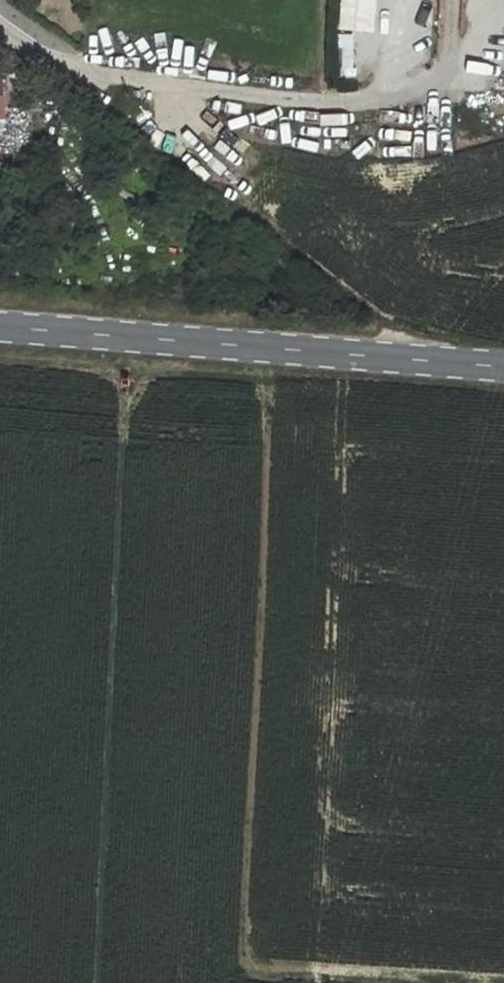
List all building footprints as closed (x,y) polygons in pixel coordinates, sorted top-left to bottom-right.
[(376,0),(339,0),(338,29),(375,30),(376,0)] [(353,79),(354,33),(338,33),(337,78),(353,79)]
